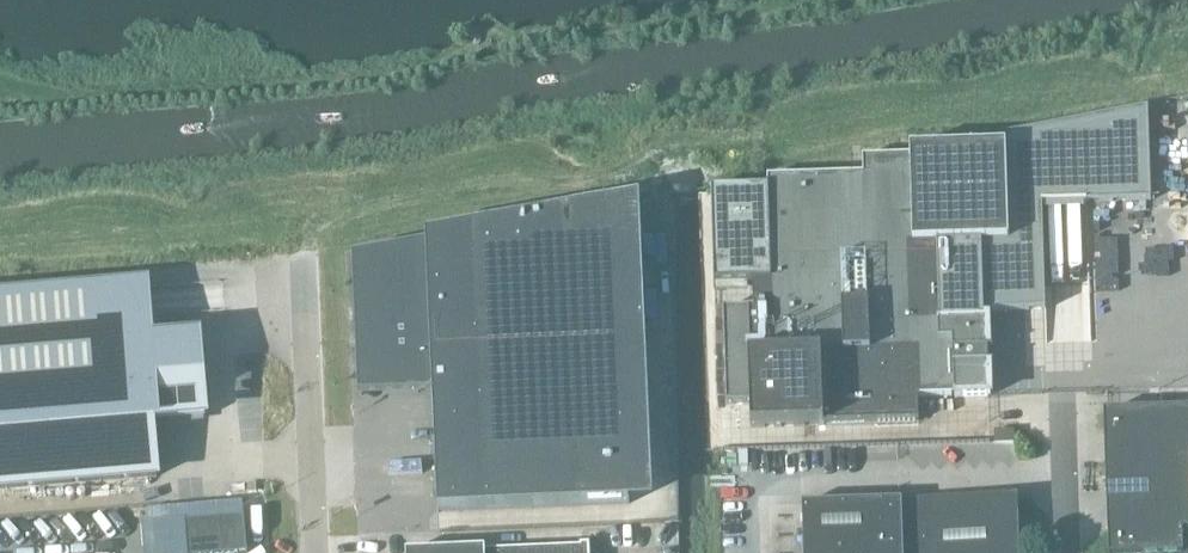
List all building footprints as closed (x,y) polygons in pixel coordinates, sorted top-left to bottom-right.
[(1151,200),(1148,108),(1004,135),(1004,147),(911,150),(911,157),(863,158),(863,175),(768,178),(768,188),(711,189),(714,285),(752,284),(753,308),(723,309),(726,405),(750,404),(751,428),(919,422),(918,398),(990,396),(988,319),(984,319),(983,312),(1046,310),(1042,204),(1151,200)] [(427,244),(354,257),(359,390),(433,387),(439,512),(630,503),(622,336),(646,335),(640,198),(427,236),(427,244)] [(1138,372),(1187,371),(1187,273),(1136,274),(1138,372)] [(0,298),(0,489),(157,476),(152,422),(206,417),(199,339),(152,343),(149,315),(92,319),(90,291),(0,298)] [(1105,461),(1109,552),(1187,552),(1187,410),(1104,413),(1105,461)] [(1014,443),(1014,431),(995,432),(995,444),(1014,443)] [(802,504),(804,552),(1008,552),(1007,508),(921,511),(911,501),(802,504)] [(233,518),(184,522),(185,540),(156,542),(156,552),(235,552),(233,518)]
